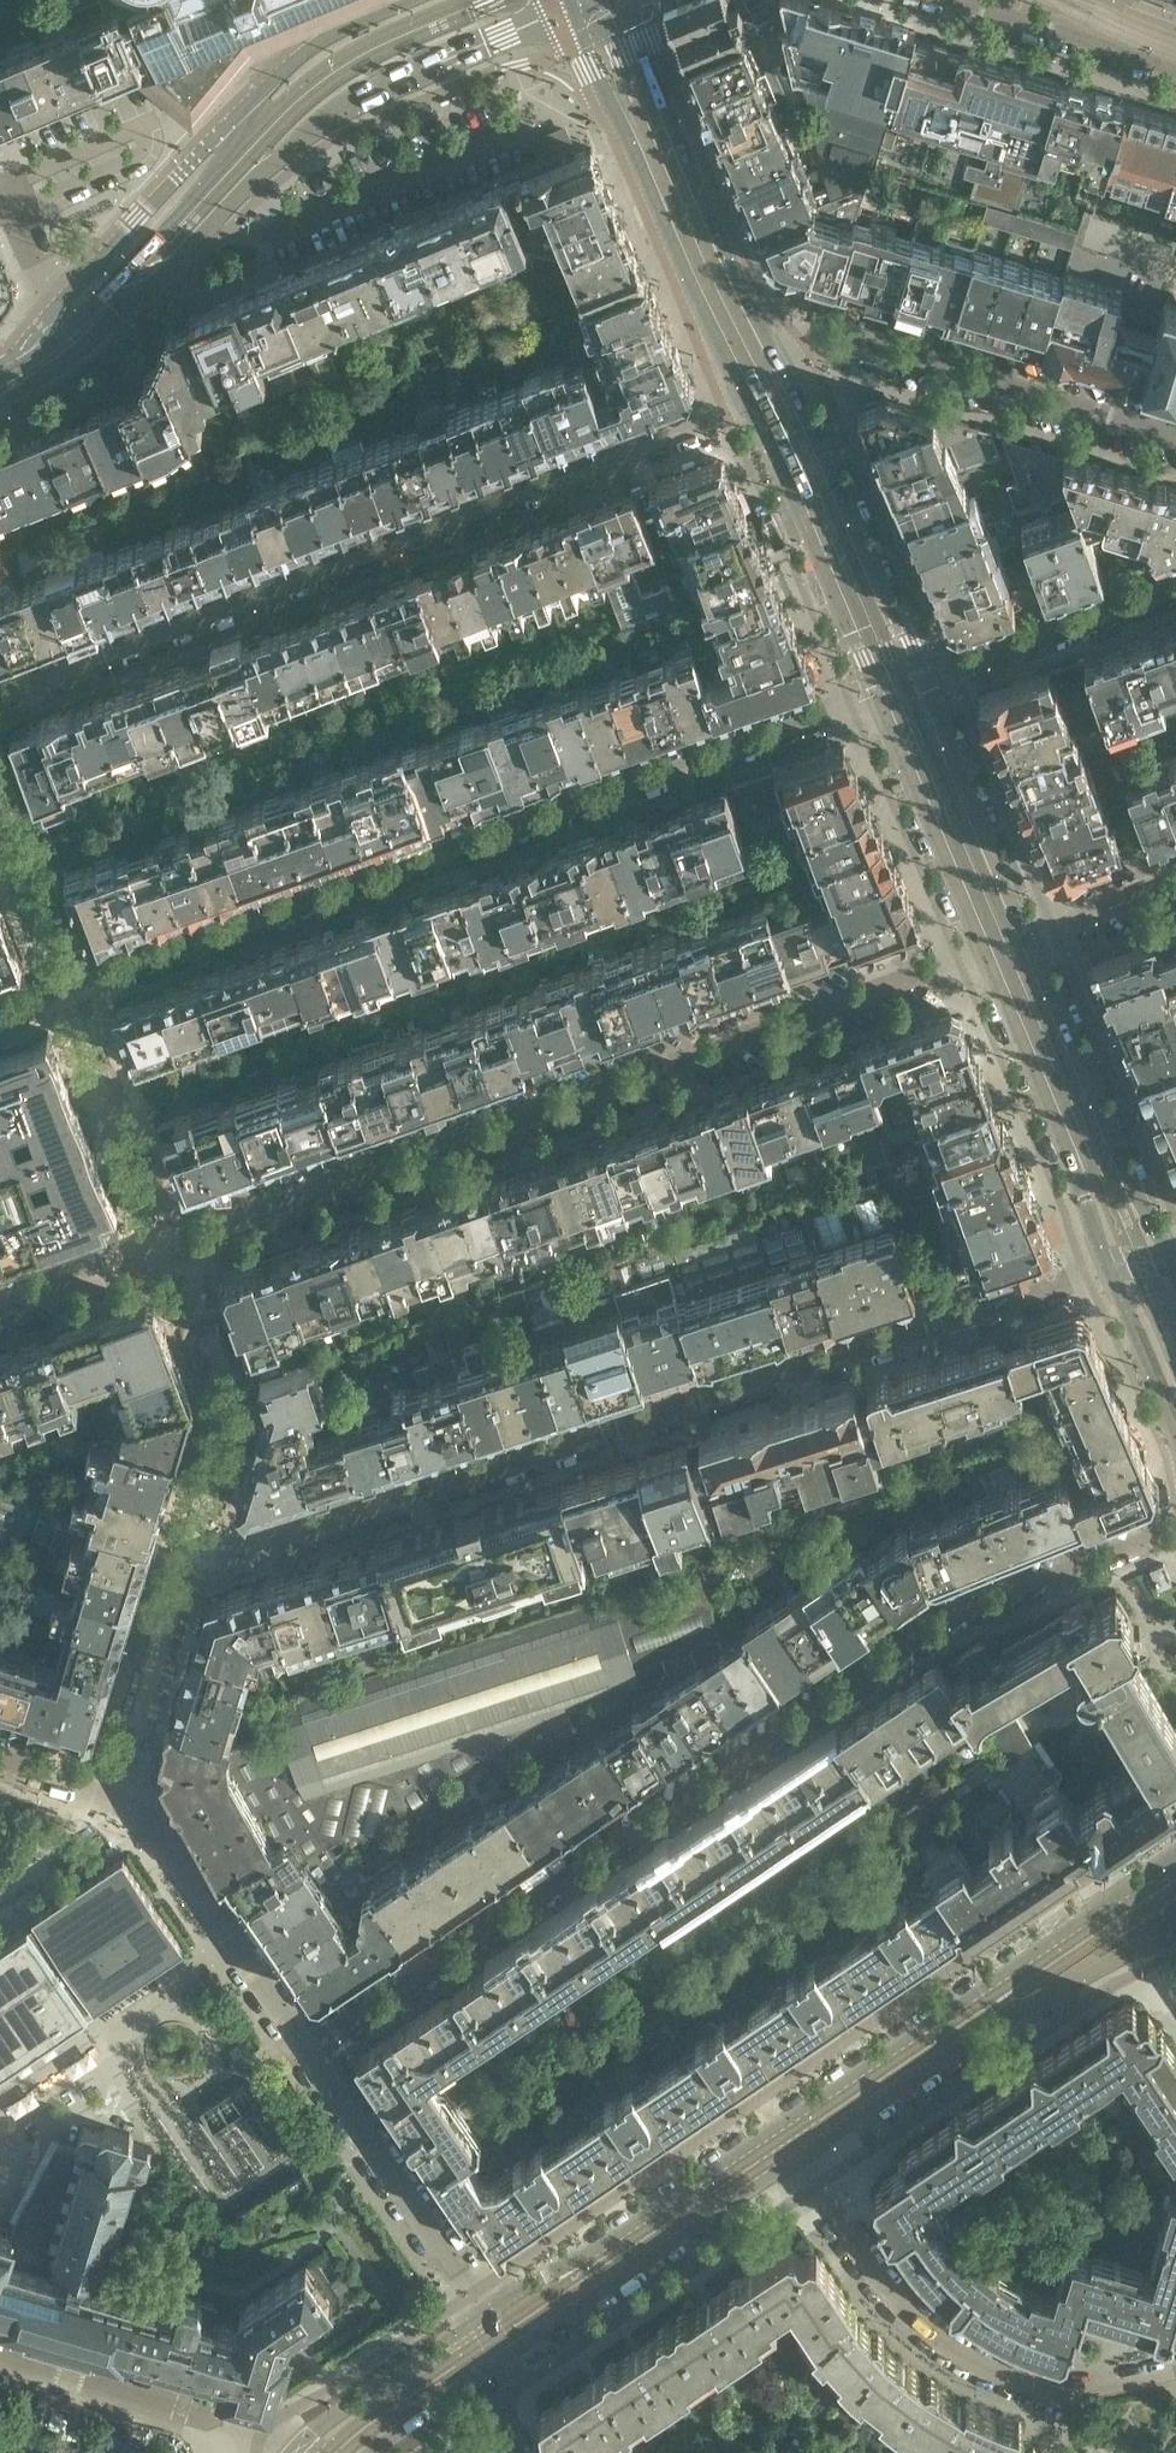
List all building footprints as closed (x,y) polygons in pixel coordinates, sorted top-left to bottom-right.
[(138,5),(143,17),(132,21),(143,45),(144,44),(146,43),(148,43),(149,43),(150,43),(151,43),(152,44),(155,45),(156,46),(157,47),(158,48),(159,50),(159,51),(160,52),(160,54),(160,56),(160,57),(159,60),(158,61),(157,62),(156,63),(155,64),(153,65),(152,66),(151,66),(152,70),(145,73),(123,83),(160,115),(183,134),(222,88),(257,45),(363,0),(121,0),(138,5)] [(788,22),(782,0),(780,0),(775,2),(774,0),(769,0),(764,2),(766,6),(763,7),(762,6),(751,11),(747,0),(686,0),(664,9),(671,27),(679,47),(680,47),(687,65),(688,65),(761,34),(761,33),(788,22)] [(874,178),(877,167),(875,166),(894,102),(914,38),(916,31),(817,0),(782,0),(788,22),(795,53),(829,196),(828,199),(849,189),(874,178)] [(144,44),(143,45),(132,21),(130,22),(123,5),(103,13),(105,18),(104,19),(105,20),(83,30),(106,84),(151,66),(152,66),(153,65),(155,64),(156,63),(157,62),(158,61),(159,60),(160,57),(160,56),(160,54),(160,52),(159,51),(159,50),(158,48),(157,47),(156,46),(155,45),(152,44),(151,43),(150,43),(149,43),(148,43),(146,43),(144,44)] [(753,57),(769,50),(774,62),(795,53),(788,22),(761,33),(761,34),(688,65),(700,93),(758,69),(753,57)] [(106,84),(83,30),(43,46),(67,101),(106,84)] [(1036,154),(1058,81),(1022,70),(1022,69),(962,51),(961,52),(914,38),(894,102),(942,117),(942,119),(1004,139),(1003,144),(1036,154)] [(67,101),(43,46),(4,63),(27,118),(67,101)] [(4,63),(0,65),(0,130),(10,126),(27,118),(4,63)] [(769,96),(758,69),(700,93),(699,93),(700,95),(701,94),(711,120),(769,96)] [(1048,183),(1059,147),(1073,151),(1092,91),(1058,80),(1058,81),(1036,154),(1028,177),(1029,178),(1019,210),(1049,218),(1050,219),(1057,198),(1041,193),(1045,182),(1048,183)] [(1095,197),(1126,101),(1092,91),(1073,151),(1089,156),(1078,191),(1095,197)] [(780,124),(769,96),(711,120),(723,146),(722,147),(722,148),(723,148),(780,124)] [(1126,101),(1095,197),(1096,198),(1093,208),(1131,220),(1143,182),(1175,192),(1175,116),(1126,101)] [(791,150),(780,124),(723,148),(734,174),(791,150)] [(574,143),(566,125),(548,132),(556,150),(574,143)] [(625,224),(614,197),(613,198),(603,174),(604,173),(598,160),(592,147),(530,172),(531,173),(502,185),(526,243),(527,246),(553,253),(563,250),(625,224)] [(801,177),(791,150),(734,174),(733,174),(744,201),(801,177)] [(814,206),(801,177),(744,201),(756,230),(808,209),(814,206)] [(526,243),(502,185),(458,204),(487,275),(507,267),(504,260),(517,254),(514,248),(526,243)] [(1014,227),(1019,210),(989,201),(984,218),(1014,227)] [(487,275),(458,204),(413,222),(437,280),(449,275),(451,282),(464,276),(467,283),(487,275)] [(805,274),(821,223),(812,221),(808,209),(756,230),(768,257),(767,257),(775,265),(776,264),(773,274),(776,279),(794,285),(798,271),(805,274)] [(1043,236),(1049,218),(1019,210),(1014,227),(1043,236)] [(1076,227),(1050,219),(1049,218),(1043,236),(1071,244),(1076,227)] [(835,283),(849,236),(853,223),(841,219),(837,228),(821,223),(805,274),(807,274),(801,293),(822,299),(828,281),(835,283)] [(437,280),(413,222),(369,241),(398,313),(417,304),(414,297),(428,292),(425,285),(437,280)] [(864,292),(884,226),(872,222),(870,228),(853,223),(849,236),(835,283),(864,292)] [(572,273),(635,248),(625,224),(563,250),(572,273)] [(894,301),(912,241),(895,236),(897,229),(884,226),(864,292),(894,301)] [(923,310),(943,244),(931,240),(929,246),(912,241),(894,301),(923,310)] [(398,313),(369,241),(324,260),(347,318),(359,313),(362,319),(375,314),(378,321),(398,313)] [(953,319),(971,259),(954,254),(956,247),(943,244),(923,310),(953,319)] [(579,303),(646,276),(635,248),(572,273),(578,288),(561,294),(566,308),(579,303)] [(982,328),(1004,257),(974,248),(971,259),(953,319),(982,328)] [(1012,337),(1034,266),(1004,257),(982,328),(1012,337)] [(347,318),(324,260),(279,279),(308,350),(328,342),(325,335),(339,329),(336,322),(347,318)] [(1042,346),(1063,275),(1034,266),(1012,337),(1042,346)] [(1158,326),(1116,313),(1123,291),(1064,272),(1063,275),(1042,346),(1143,377),(1158,326)] [(589,332),(591,332),(658,304),(646,276),(579,303),(587,321),(585,322),(589,332)] [(308,350),(279,279),(235,298),(258,355),(272,391),(294,382),(285,360),(308,350)] [(561,294),(555,280),(541,286),(547,300),(561,294)] [(258,355),(235,298),(190,316),(192,321),(219,388),(228,408),(272,391),(258,355)] [(1166,303),(1158,326),(1143,377),(1175,387),(1175,306),(1166,303)] [(670,332),(658,304),(591,332),(599,349),(596,350),(599,358),(605,358),(670,332)] [(219,388),(192,321),(175,328),(174,328),(169,329),(167,334),(168,338),(169,339),(168,341),(164,348),(163,351),(158,359),(188,435),(192,433),(202,429),(194,408),(203,404),(200,395),(219,388)] [(682,360),(670,332),(605,358),(599,358),(597,358),(594,360),(602,377),(606,376),(610,387),(682,360)] [(605,424),(592,394),(578,358),(561,365),(560,363),(551,367),(577,434),(605,424)] [(188,435),(158,359),(158,360),(157,363),(153,370),(152,372),(151,372),(149,373),(147,372),(143,379),(145,380),(146,383),(147,383),(150,390),(124,401),(124,402),(148,461),(182,449),(188,464),(202,458),(192,433),(188,435)] [(605,424),(689,392),(692,384),(682,360),(610,387),(592,394),(605,424)] [(577,434),(551,367),(541,371),(542,373),(524,380),(527,386),(550,445),(577,434)] [(550,445),(527,386),(500,396),(523,455),(550,445)] [(523,455),(500,396),(473,407),(496,466),(523,455)] [(148,461),(124,402),(87,418),(110,476),(129,469),(131,475),(151,468),(148,461)] [(496,466),(473,407),(446,417),(469,476),(496,466)] [(999,453),(992,431),(932,412),(933,416),(870,436),(892,491),(894,490),(950,470),(999,453)] [(110,476),(87,418),(87,417),(46,434),(69,492),(90,484),(92,490),(112,482),(110,476)] [(469,476),(446,417),(419,428),(442,487),(469,476)] [(442,487),(419,428),(392,438),(415,497),(442,487)] [(69,492),(46,434),(6,451),(28,507),(49,499),(52,505),(72,498),(69,492)] [(1075,498),(1062,463),(1065,453),(1002,434),(1014,471),(1002,475),(1019,519),(1065,502),(1075,498)] [(415,497),(392,438),(365,448),(388,507),(415,497)] [(388,507),(365,448),(335,460),(359,519),(388,507)] [(6,451),(0,454),(0,518),(7,516),(10,522),(31,513),(28,507),(6,451)] [(1135,534),(1153,480),(1065,453),(1062,463),(1075,498),(1086,526),(1102,520),(1103,523),(1135,534)] [(668,512),(735,486),(722,455),(632,490),(645,521),(668,512)] [(359,519),(335,460),(306,471),(329,530),(359,519)] [(968,494),(964,481),(955,484),(950,470),(894,490),(905,518),(906,517),(968,494)] [(329,530),(306,471),(276,483),(299,542),(329,530)] [(1153,480),(1135,534),(1139,548),(1151,543),(1156,555),(1175,548),(1175,487),(1153,480)] [(299,542),(276,483),(249,493),(252,501),(272,553),(299,542)] [(682,538),(746,513),(735,486),(668,512),(679,540),(682,538)] [(657,549),(645,521),(632,490),(578,511),(605,584),(611,600),(639,589),(628,560),(657,549)] [(982,522),(971,494),(968,494),(906,517),(916,546),(918,545),(982,522)] [(1103,574),(1086,526),(1075,498),(1065,502),(1067,507),(1050,512),(1050,514),(1075,584),(1103,574)] [(272,553),(252,501),(223,512),(242,564),(272,553)] [(605,584),(578,511),(551,522),(573,581),(587,575),(592,589),(605,584)] [(242,564),(223,512),(193,523),(213,576),(242,564)] [(759,543),(746,513),(682,538),(687,549),(695,546),(703,565),(759,543)] [(1075,584),(1050,514),(1021,525),(1025,536),(1031,553),(1046,594),(1075,584)] [(994,549),(1005,545),(995,517),(982,522),(918,545),(928,573),(929,573),(994,549)] [(573,581),(551,522),(524,532),(546,591),(560,586),(565,599),(578,595),(573,581)] [(213,576),(193,523),(163,535),(183,587),(213,576)] [(546,591),(524,532),(497,543),(519,602),(533,596),(538,610),(551,605),(546,591)] [(183,587),(163,535),(134,546),(154,598),(183,587)] [(1031,553),(1025,536),(1018,539),(1023,555),(1031,553)] [(524,615),(519,602),(497,543),(470,553),(492,612),(506,607),(511,620),(524,615)] [(769,569),(759,543),(703,565),(694,569),(699,579),(705,577),(711,593),(770,571),(769,569)] [(154,598),(134,546),(105,557),(125,610),(154,598)] [(1004,576),(994,549),(929,573),(940,600),(941,600),(1004,576)] [(497,626),(492,612),(470,553),(444,563),(472,636),(497,626)] [(125,610),(105,557),(77,568),(97,620),(125,610)] [(472,636),(444,563),(417,573),(441,632),(453,627),(458,641),(472,636)] [(780,595),(791,591),(780,564),(769,569),(770,571),(711,593),(705,596),(709,607),(715,605),(721,621),(783,598),(782,595),(780,595)] [(1042,595),(1031,566),(1004,576),(1015,606),(1042,595)] [(97,620),(77,568),(48,579),(69,632),(97,620)] [(441,632),(417,573),(389,585),(412,647),(442,636),(441,632)] [(1015,606),(1004,576),(941,600),(949,621),(949,622),(958,626),(1015,606)] [(69,632),(48,579),(20,589),(41,642),(69,632)] [(412,647),(389,585),(360,596),(383,658),(412,647)] [(621,627),(679,605),(672,587),(642,598),(643,601),(615,612),(621,627)] [(20,589),(0,597),(0,617),(14,653),(41,642),(20,589)] [(383,658),(360,596),(332,607),(355,668),(383,658)] [(794,624),(793,622),(792,622),(783,598),(721,621),(727,635),(721,637),(726,649),(734,646),(794,624)] [(355,668),(332,607),(302,618),(325,679),(355,668)] [(0,617),(0,658),(14,653),(0,617)] [(325,679),(302,618),(272,630),(295,690),(325,679)] [(805,652),(804,649),(803,649),(794,624),(734,646),(740,663),(735,665),(739,677),(805,652)] [(1170,627),(1140,637),(1164,705),(1168,714),(1175,711),(1175,700),(1173,691),(1175,690),(1175,643),(1170,627)] [(295,690),(272,630),(243,641),(264,700),(265,701),(295,690)] [(1164,705),(1140,637),(1112,648),(1136,715),(1164,705)] [(264,700),(243,641),(213,653),(235,711),(236,710),(241,722),(254,717),(249,705),(264,700)] [(1136,715),(1112,648),(1084,658),(1109,725),(1136,715)] [(713,715),(809,680),(815,678),(813,673),(805,652),(739,677),(721,684),(714,679),(702,683),(713,715)] [(235,711),(213,653),(184,664),(205,721),(206,721),(211,733),(224,728),(220,716),(235,711)] [(702,683),(694,661),(694,660),(681,665),(678,657),(663,663),(665,670),(685,725),(713,715),(702,683)] [(205,721),(184,664),(155,676),(176,733),(177,732),(181,744),(195,739),(191,727),(205,721)] [(685,725),(665,670),(652,675),(649,667),(635,673),(638,681),(657,735),(685,725)] [(1061,700),(1049,670),(1038,674),(980,695),(992,724),(1061,700)] [(176,733),(155,676),(125,687),(148,748),(151,756),(165,751),(160,738),(176,733)] [(657,735),(638,681),(625,685),(622,677),(606,683),(609,691),(628,745),(657,735)] [(148,748),(125,687),(97,698),(121,758),(148,748)] [(601,755),(579,694),(577,688),(547,699),(571,766),(601,755)] [(628,745),(609,691),(597,696),(594,688),(579,694),(601,755),(628,745)] [(121,758),(97,698),(69,709),(93,769),(121,758)] [(571,766),(547,699),(518,709),(542,776),(571,766)] [(1062,733),(1056,718),(1067,714),(1061,700),(992,724),(1005,754),(1062,733)] [(93,769),(69,709),(43,719),(66,780),(93,769)] [(542,776),(518,709),(488,719),(512,787),(542,776)] [(66,780),(43,719),(12,731),(45,821),(77,810),(66,780)] [(512,787),(488,719),(461,729),(485,797),(512,787)] [(313,741),(343,730),(340,720),(309,731),(313,741)] [(485,797),(461,729),(432,739),(456,807),(485,797)] [(1085,759),(1079,745),(1069,749),(1062,733),(1005,754),(1017,784),(1085,759)] [(456,807),(432,739),(403,749),(428,817),(456,807)] [(784,801),(856,773),(857,773),(844,744),(784,765),(784,766),(752,777),(764,809),(784,802),(784,801)] [(428,817),(403,749),(389,754),(393,763),(376,769),(397,828),(428,817)] [(1171,759),(1174,766),(1158,772),(1175,822),(1175,758),(1171,759)] [(1087,793),(1081,778),(1091,774),(1085,759),(1017,784),(1030,814),(1087,793)] [(397,828),(376,769),(373,760),(342,771),(345,780),(367,839),(397,828)] [(1158,772),(1155,765),(1144,769),(1146,776),(1130,782),(1150,839),(1175,829),(1175,822),(1158,772)] [(128,777),(124,766),(116,769),(120,780),(128,777)] [(367,839),(345,780),(342,771),(328,776),(332,785),(315,791),(336,850),(367,839)] [(868,803),(856,773),(784,801),(784,802),(789,817),(791,816),(796,830),(868,803)] [(764,809),(752,777),(726,787),(737,820),(764,809)] [(336,850),(315,791),(312,782),(298,787),(301,796),(284,802),(305,861),(336,850)] [(750,853),(737,820),(726,787),(697,797),(720,864),(750,853)] [(1110,819),(1104,805),(1093,808),(1087,793),(1030,814),(1042,843),(1110,819)] [(720,864),(697,797),(666,808),(688,875),(720,864)] [(305,861),(284,802),(267,808),(264,799),(250,804),(275,872),(305,861)] [(869,803),(868,803),(796,830),(807,860),(810,859),(881,833),(869,803)] [(275,872),(250,804),(236,809),(240,818),(223,824),(244,883),(275,872)] [(688,875),(666,808),(635,819),(659,885),(688,875)] [(244,883),(223,824),(220,816),(186,828),(212,895),(244,883)] [(659,885),(635,819),(608,829),(632,899),(660,889),(659,885)] [(1122,849),(1110,819),(1042,843),(1055,873),(1112,853),(1122,849)] [(90,841),(84,827),(52,839),(57,854),(90,841)] [(212,895),(186,828),(157,839),(182,906),(212,895)] [(632,899),(608,829),(578,840),(602,910),(632,899)] [(893,862),(882,832),(881,833),(810,859),(820,889),(822,889),(893,862)] [(182,906),(157,839),(128,849),(153,916),(182,906)] [(602,910),(578,840),(549,850),(573,921),(602,910)] [(97,860),(90,841),(57,854),(64,872),(97,860)] [(153,916),(128,849),(97,860),(122,927),(153,916)] [(573,921),(549,850),(520,861),(545,931),(573,921)] [(122,927),(97,860),(64,872),(68,881),(67,881),(90,939),(122,927)] [(545,931),(520,861),(492,871),(516,941),(545,931)] [(919,922),(907,891),(906,891),(894,862),(893,862),(822,889),(828,905),(817,910),(815,903),(773,919),(780,938),(791,968),(919,922)] [(516,941),(492,871),(462,882),(485,948),(486,952),(516,941)] [(485,948),(462,882),(433,892),(455,958),(485,948)] [(455,958),(433,892),(404,903),(427,968),(455,958)] [(427,968),(404,903),(374,913),(398,979),(427,968)] [(780,938),(773,919),(768,904),(737,915),(760,980),(791,968),(780,938)] [(0,906),(0,972),(23,964),(0,906)] [(398,979),(374,913),(345,924),(370,989),(398,979)] [(760,980),(737,915),(707,926),(729,991),(760,980)] [(370,989),(345,924),(317,934),(342,999),(370,989)] [(729,991),(707,926),(678,936),(700,1001),(729,991)] [(1175,958),(1175,931),(1092,962),(1101,986),(1175,958)] [(342,999),(317,934),(289,944),(309,999),(313,1009),(325,1005),(342,999)] [(700,1001),(678,936),(677,937),(676,934),(648,945),(671,1012),(700,1001)] [(309,999),(289,944),(245,960),(266,1015),(309,999)] [(671,1012),(648,945),(619,955),(642,1022),(671,1012)] [(642,1022),(619,955),(590,966),(613,1032),(642,1022)] [(1101,986),(1114,1017),(1175,994),(1175,958),(1101,986)] [(266,1015),(245,960),(201,975),(222,1030),(266,1015)] [(613,1032),(590,966),(561,976),(584,1043),(613,1032)] [(222,1030),(201,975),(160,990),(181,1045),(183,1051),(211,1042),(209,1035),(222,1030)] [(584,1043),(561,976),(532,986),(555,1053),(584,1043)] [(555,1053),(532,986),(502,997),(503,999),(525,1064),(555,1053)] [(181,1045),(160,990),(116,1006),(140,1068),(170,1057),(167,1050),(181,1045)] [(1175,994),(1114,1017),(1127,1046),(1175,1028),(1175,995),(1175,994)] [(525,1064),(503,999),(473,1010),(495,1075),(525,1064)] [(495,1075),(473,1010),(442,1021),(465,1086),(495,1075)] [(908,1059),(967,1038),(968,1038),(958,1016),(957,1016),(951,1014),(951,1012),(907,1028),(907,1029),(863,1044),(876,1080),(886,1076),(888,1070),(905,1064),(908,1059)] [(465,1086),(442,1021),(412,1032),(434,1097),(465,1086)] [(1127,1046),(1140,1076),(1175,1063),(1175,1028),(1127,1046)] [(87,1134),(88,1134),(78,1106),(77,1107),(68,1084),(69,1083),(68,1081),(67,1081),(58,1059),(59,1058),(48,1031),(18,1042),(19,1042),(0,1049),(0,1252),(0,1253),(30,1242),(30,1241),(57,1231),(57,1232),(60,1231),(60,1230),(84,1221),(88,1220),(88,1221),(118,1210),(107,1182),(106,1182),(97,1159),(98,1159),(97,1156),(96,1157),(87,1134)] [(434,1097),(412,1032),(381,1043),(403,1108),(434,1097)] [(978,1065),(967,1038),(908,1059),(905,1064),(909,1074),(915,1072),(921,1087),(978,1065)] [(403,1108),(381,1043),(350,1054),(372,1119),(403,1108)] [(882,1097),(876,1080),(863,1044),(832,1056),(853,1115),(867,1110),(865,1104),(882,1097)] [(372,1119),(350,1054),(318,1066),(322,1078),(340,1130),(372,1119)] [(853,1115),(832,1056),(804,1066),(822,1119),(837,1114),(840,1120),(853,1115)] [(1140,1077),(1154,1111),(1175,1102),(1175,1064),(1140,1077)] [(978,1065),(921,1087),(915,1089),(921,1104),(925,1103),(930,1115),(990,1092),(979,1065),(978,1065)] [(822,1119),(804,1066),(776,1076),(796,1136),(809,1131),(807,1125),(822,1119)] [(796,1136),(776,1076),(748,1087),(765,1140),(780,1134),(782,1141),(796,1136)] [(340,1130),(322,1078),(313,1081),(299,1087),(296,1078),(278,1085),(281,1093),(299,1145),(340,1130)] [(299,1145),(281,1093),(268,1098),(263,1086),(251,1091),(252,1094),(234,1101),(235,1104),(256,1161),(299,1145)] [(765,1140),(748,1087),(715,1098),(735,1158),(753,1152),(755,1159),(770,1153),(765,1140)] [(1002,1120),(990,1092),(930,1115),(934,1127),(929,1129),(934,1145),(1001,1120),(1002,1120)] [(735,1158),(715,1098),(688,1108),(708,1168),(735,1158)] [(256,1161),(235,1104),(225,1107),(223,1102),(197,1111),(221,1173),(256,1161)] [(1175,1141),(1175,1102),(1154,1111),(1168,1144),(1175,1141)] [(221,1173),(197,1111),(195,1105),(159,1118),(185,1186),(221,1173)] [(708,1168),(688,1108),(661,1118),(681,1178),(708,1168)] [(681,1178),(661,1118),(635,1128),(655,1191),(672,1185),(671,1181),(681,1178)] [(1001,1120),(934,1145),(930,1147),(935,1164),(932,1166),(936,1179),(1014,1152),(1001,1120)] [(666,1224),(655,1191),(635,1128),(607,1138),(629,1202),(639,1233),(666,1224)] [(629,1202),(607,1138),(607,1137),(578,1148),(604,1225),(618,1220),(613,1207),(629,1202)] [(604,1225),(578,1148),(548,1158),(569,1223),(585,1217),(590,1230),(604,1225)] [(1028,1185),(1018,1161),(1014,1152),(936,1179),(942,1197),(951,1195),(956,1209),(1028,1185)] [(569,1223),(548,1158),(519,1168),(545,1246),(559,1241),(555,1228),(569,1223)] [(545,1246),(519,1168),(490,1179),(512,1243),(526,1238),(531,1251),(545,1246)] [(512,1243),(490,1179),(461,1189),(483,1254),(498,1248),(502,1262),(516,1257),(512,1243)] [(915,1293),(894,1228),(879,1180),(801,1208),(837,1318),(915,1293)] [(1042,1216),(1028,1185),(956,1209),(962,1227),(958,1228),(962,1241),(1042,1216)] [(483,1254),(461,1189),(431,1200),(458,1278),(472,1273),(467,1259),(483,1254)] [(837,1318),(801,1208),(796,1192),(753,1207),(750,1208),(754,1224),(790,1334),(837,1318)] [(753,1207),(750,1197),(722,1206),(726,1216),(750,1208),(753,1207)] [(458,1278),(431,1200),(431,1199),(401,1210),(401,1211),(422,1275),(439,1269),(444,1283),(458,1278)] [(726,1216),(722,1206),(721,1202),(702,1208),(707,1223),(726,1216)] [(422,1275),(401,1211),(373,1221),(400,1298),(414,1293),(409,1280),(422,1275)] [(698,1225),(695,1215),(668,1225),(671,1235),(698,1225)] [(1054,1252),(1058,1244),(1053,1242),(1042,1216),(962,1241),(968,1260),(953,1264),(958,1279),(1050,1250),(1054,1252)] [(400,1298),(373,1221),(343,1232),(365,1296),(381,1290),(386,1303),(400,1298)] [(790,1334),(754,1224),(676,1250),(692,1300),(681,1303),(700,1363),(790,1334)] [(365,1296),(343,1232),(342,1231),(313,1242),(341,1319),(355,1314),(351,1303),(366,1298),(365,1296)] [(341,1319),(313,1242),(283,1252),(307,1318),(322,1313),(327,1324),(341,1319)] [(700,1363),(681,1303),(692,1300),(676,1250),(674,1244),(633,1258),(630,1249),(605,1257),(610,1272),(645,1381),(700,1363)] [(307,1318),(283,1252),(254,1263),(280,1335),(295,1329),(293,1324),(307,1318)] [(280,1335),(254,1263),(227,1273),(226,1273),(222,1282),(223,1283),(230,1303),(231,1303),(239,1325),(249,1350),(260,1377),(286,1366),(283,1356),(276,1336),(280,1335)] [(645,1381),(610,1272),(552,1291),(553,1294),(560,1316),(586,1400),(645,1381)] [(552,1291),(547,1277),(520,1286),(525,1303),(553,1294),(552,1291)] [(191,1400),(155,1306),(147,1302),(55,1335),(81,1405),(110,1395),(120,1424),(191,1400)] [(586,1400),(560,1316),(532,1325),(540,1349),(559,1409),(586,1400)] [(1044,1355),(1093,1335),(1086,1319),(1078,1316),(1005,1340),(1015,1370),(1043,1358),(1044,1355)] [(424,1332),(420,1320),(409,1324),(413,1336),(424,1332)] [(413,1336),(409,1324),(381,1333),(385,1345),(413,1336)] [(81,1405),(55,1335),(23,1346),(48,1415),(62,1410),(69,1415),(73,1425),(87,1420),(81,1405)] [(1111,1378),(1093,1335),(1044,1355),(1043,1358),(1015,1370),(1020,1383),(1032,1378),(1030,1372),(1040,1367),(1046,1369),(1059,1400),(1111,1378)] [(373,1349),(369,1337),(354,1343),(358,1355),(373,1349)] [(1018,1393),(1020,1383),(1015,1370),(1005,1340),(968,1352),(984,1404),(992,1428),(1004,1424),(1000,1412),(995,1413),(993,1405),(994,1401),(1018,1393)] [(504,1426),(485,1368),(478,1345),(464,1350),(471,1373),(458,1377),(477,1435),(504,1426)] [(23,1346),(0,1355),(0,1383),(15,1426),(31,1421),(38,1425),(42,1435),(54,1431),(48,1415),(23,1346)] [(559,1409),(540,1349),(512,1359),(531,1418),(559,1409)] [(299,1361),(296,1351),(283,1356),(286,1366),(299,1361)] [(984,1404),(968,1352),(928,1365),(945,1418),(953,1441),(964,1437),(960,1424),(956,1425),(954,1419),(956,1414),(984,1404)] [(320,1402),(313,1380),(322,1377),(315,1356),(299,1361),(286,1366),(260,1377),(268,1398),(260,1424),(313,1408),(319,1405),(320,1402)] [(364,1373),(359,1357),(347,1361),(351,1377),(364,1373)] [(531,1418),(512,1359),(485,1368),(504,1426),(531,1418)] [(477,1435),(458,1377),(443,1382),(436,1361),(423,1366),(448,1444),(477,1435)] [(945,1418),(928,1365),(891,1377),(907,1430),(914,1454),(927,1450),(922,1437),(917,1438),(915,1432),(918,1426),(945,1418)] [(448,1444),(423,1366),(412,1370),(419,1390),(402,1395),(421,1453),(448,1444)] [(364,1373),(351,1377),(346,1378),(350,1391),(368,1385),(364,1373)] [(907,1430),(891,1377),(868,1384),(873,1399),(878,1415),(881,1426),(884,1437),(907,1430)] [(1129,1422),(1111,1378),(1059,1400),(1073,1433),(1070,1440),(1066,1442),(1063,1436),(1050,1441),(1055,1453),(1078,1443),(1129,1422)] [(0,1383),(0,1432),(7,1436),(10,1445),(21,1442),(15,1426),(0,1383)] [(873,1399),(868,1384),(855,1389),(860,1403),(873,1399)] [(882,1477),(873,1447),(878,1445),(883,1462),(891,1459),(884,1437),(881,1426),(868,1430),(865,1420),(878,1415),(873,1399),(860,1403),(855,1389),(687,1442),(697,1473),(709,1470),(713,1482),(701,1485),(712,1518),(718,1516),(712,1499),(719,1497),(724,1514),(760,1502),(758,1493),(770,1489),(764,1468),(777,1464),(787,1493),(839,1477),(843,1490),(882,1477)] [(421,1453),(402,1395),(400,1390),(389,1394),(393,1407),(398,1411),(378,1418),(393,1462),(421,1453)] [(177,1451),(192,1402),(191,1400),(120,1424),(111,1427),(110,1430),(116,1432),(176,1451),(177,1451)] [(298,1441),(310,1437),(307,1429),(318,1425),(313,1408),(260,1424),(246,1469),(302,1452),(298,1441)] [(248,1509),(393,1462),(378,1418),(343,1430),(345,1436),(319,1446),(319,1448),(308,1451),(305,1461),(302,1452),(246,1469),(238,1498),(237,1498),(248,1509)] [(1146,1462),(1133,1431),(1129,1422),(1078,1443),(1092,1474),(1089,1481),(1084,1483),(1082,1478),(1071,1482),(1075,1493),(1146,1462)] [(163,1494),(176,1451),(116,1432),(111,1446),(91,1440),(87,1453),(93,1455),(91,1463),(99,1465),(103,1462),(111,1465),(107,1476),(163,1494)] [(716,1530),(712,1518),(701,1485),(697,1473),(687,1442),(640,1457),(662,1524),(652,1527),(656,1538),(660,1551),(684,1544),(683,1539),(716,1530)] [(1075,1493),(1071,1482),(1068,1474),(1062,1472),(1049,1477),(1048,1473),(1033,1479),(1027,1476),(1025,1471),(1030,1469),(1024,1456),(1012,1461),(1020,1484),(1041,1537),(1086,1519),(1075,1493)] [(662,1524),(640,1457),(562,1482),(586,1553),(609,1545),(611,1553),(656,1538),(652,1527),(662,1524)] [(1152,1492),(1155,1484),(1146,1462),(1075,1493),(1086,1519),(1152,1492)] [(1041,1537),(1020,1484),(991,1496),(985,1494),(983,1488),(987,1487),(982,1473),(970,1478),(979,1500),(1000,1554),(1041,1537)] [(150,1537),(163,1494),(107,1476),(103,1492),(95,1491),(96,1488),(85,1485),(82,1492),(76,1491),(73,1503),(92,1509),(90,1519),(150,1537)] [(404,1618),(587,1558),(586,1553),(562,1482),(379,1542),(401,1607),(403,1613),(404,1618)] [(1000,1554),(979,1500),(949,1512),(943,1511),(941,1506),(945,1504),(940,1490),(928,1495),(937,1517),(958,1571),(1000,1554)] [(34,1502),(0,1492),(0,1524),(26,1531),(27,1527),(34,1502)] [(151,1537),(150,1537),(90,1519),(77,1515),(73,1527),(47,1519),(43,1531),(40,1541),(52,1544),(141,1571),(151,1537)] [(958,1571),(937,1517),(912,1527),(929,1582),(958,1571)] [(25,1536),(26,1531),(0,1524),(0,1596),(7,1598),(11,1584),(25,1536)] [(929,1582),(914,1533),(909,1525),(863,1556),(896,1605),(929,1582)] [(401,1607),(379,1542),(352,1551),(375,1622),(403,1613),(401,1607)] [(131,1602),(141,1571),(52,1544),(46,1562),(86,1573),(82,1587),(131,1602)] [(746,1579),(776,1558),(769,1547),(732,1558),(746,1579)] [(863,1556),(862,1554),(858,1548),(843,1558),(849,1566),(834,1577),(867,1624),(896,1605),(863,1556)] [(375,1622),(352,1551),(325,1560),(347,1631),(375,1622)] [(797,1571),(784,1552),(776,1558),(788,1576),(797,1571)] [(347,1631),(325,1560),(297,1569),(320,1640),(347,1631)] [(1172,1583),(1163,1563),(1150,1569),(1159,1589),(1172,1583)] [(510,1739),(544,1716),(546,1715),(663,1681),(703,1669),(726,1654),(757,1699),(779,1684),(740,1627),(699,1567),(577,1606),(494,1633),(279,1701),(295,1771),(303,1784),(292,1791),(311,1825),(230,1872),(247,1897),(324,1847),(340,1870),(343,1874),(357,1866),(363,1862),(352,1846),(445,1783),(476,1762),(510,1739)] [(320,1640),(297,1569),(269,1578),(291,1643),(293,1648),(320,1640)] [(867,1624),(834,1577),(817,1588),(811,1580),(797,1589),(836,1645),(867,1624)] [(291,1643),(269,1578),(229,1591),(233,1606),(263,1636),(263,1637),(277,1633),(282,1645),(291,1643)] [(15,1601),(20,1587),(11,1584),(7,1598),(15,1601)] [(122,1634),(131,1602),(82,1587),(78,1599),(39,1588),(33,1607),(75,1619),(122,1634)] [(836,1645),(797,1589),(783,1599),(788,1606),(772,1617),(806,1666),(836,1645)] [(263,1636),(233,1606),(229,1591),(208,1598),(195,1641),(246,1657),(246,1661),(258,1665),(262,1655),(251,1651),(253,1644),(259,1646),(263,1636)] [(1139,1667),(1132,1655),(1124,1642),(1138,1634),(1140,1633),(1141,1632),(1141,1631),(1141,1630),(1141,1629),(1141,1628),(1140,1627),(1139,1626),(1138,1626),(1137,1626),(1136,1627),(1135,1625),(1134,1626),(1130,1619),(1131,1619),(1131,1618),(1115,1592),(1096,1604),(1092,1597),(1091,1594),(1088,1595),(1079,1600),(1074,1601),(1070,1605),(1071,1605),(1066,1608),(1063,1609),(1063,1611),(1064,1613),(992,1655),(984,1641),(980,1643),(971,1646),(970,1644),(968,1644),(969,1647),(962,1653),(959,1656),(959,1657),(962,1662),(947,1672),(943,1667),(942,1668),(971,1711),(976,1719),(994,1708),(999,1714),(1012,1709),(1020,1698),(1019,1695),(1026,1691),(1025,1689),(1076,1659),(1081,1668),(1076,1671),(1075,1677),(1083,1688),(1089,1690),(1096,1685),(1100,1691),(1101,1690),(1142,1757),(1141,1764),(1110,1784),(1102,1782),(1097,1786),(1098,1793),(1077,1807),(1076,1808),(1097,1837),(1100,1843),(1105,1840),(1112,1835),(1175,1792),(1175,1729),(1139,1667)] [(806,1666),(772,1617),(764,1604),(749,1614),(752,1618),(740,1627),(779,1684),(806,1666)] [(111,1671),(122,1634),(75,1619),(64,1657),(111,1671)] [(239,1680),(246,1661),(246,1657),(195,1641),(184,1678),(243,1696),(247,1684),(239,1680)] [(35,1665),(0,1653),(0,1705),(21,1711),(35,1665)] [(757,1699),(726,1654),(703,1669),(734,1715),(757,1699)] [(92,1733),(111,1671),(64,1657),(61,1668),(73,1672),(57,1722),(92,1733)] [(971,1711),(942,1668),(938,1663),(905,1685),(937,1734),(941,1739),(960,1726),(956,1721),(971,1711)] [(57,1722),(73,1672),(61,1668),(59,1673),(35,1665),(21,1711),(57,1722)] [(734,1715),(703,1669),(663,1681),(670,1691),(638,1713),(668,1759),(734,1715)] [(223,1733),(232,1705),(239,1708),(243,1696),(184,1678),(172,1718),(223,1733)] [(937,1734),(905,1685),(872,1708),(903,1754),(908,1762),(923,1752),(919,1746),(937,1734)] [(292,1791),(303,1784),(295,1771),(279,1701),(278,1700),(264,1744),(223,1733),(172,1718),(172,1719),(160,1757),(162,1772),(181,1808),(182,1807),(221,1879),(222,1879),(223,1879),(224,1879),(224,1878),(224,1877),(230,1872),(311,1825),(292,1791)] [(903,1754),(872,1708),(839,1730),(871,1778),(874,1782),(890,1771),(886,1766),(903,1754)] [(668,1759),(638,1713),(572,1758),(603,1803),(668,1759)] [(522,1757),(556,1734),(544,1716),(510,1739),(522,1757)] [(871,1778),(839,1730),(769,1776),(802,1824),(829,1806),(833,1808),(843,1801),(843,1797),(871,1778)] [(1076,1808),(1077,1807),(1035,1744),(1007,1763),(999,1751),(974,1768),(982,1780),(989,1775),(995,1785),(1000,1781),(1009,1793),(1016,1788),(1039,1822),(1028,1829),(1015,1809),(1007,1814),(1012,1821),(1006,1825),(1005,1823),(1000,1826),(1001,1828),(992,1834),(1001,1848),(977,1864),(959,1838),(925,1860),(940,1883),(972,1930),(1075,1860),(1071,1855),(1097,1837),(1076,1808)] [(603,1803),(572,1758),(507,1802),(537,1848),(603,1803)] [(471,1783),(484,1773),(476,1762),(445,1783),(451,1793),(466,1781),(471,1783)] [(802,1824),(769,1776),(747,1791),(701,1823),(733,1871),(760,1852),(764,1854),(773,1848),(773,1843),(802,1824)] [(940,1808),(962,1793),(954,1781),(932,1796),(940,1808)] [(914,1826),(940,1808),(932,1796),(906,1814),(914,1826)] [(537,1848),(507,1802),(441,1847),(472,1892),(537,1848)] [(733,1871),(701,1823),(632,1870),(664,1917),(692,1899),(696,1900),(701,1897),(706,1894),(706,1889),(733,1871)] [(361,1925),(330,1878),(340,1870),(324,1847),(247,1897),(298,1972),(344,1940),(343,1937),(352,1931),(361,1925)] [(472,1892),(441,1847),(375,1891),(406,1937),(472,1892)] [(69,1986),(76,1996),(87,1992),(95,2004),(182,1945),(123,1857),(35,1916),(37,1919),(31,1923),(29,1920),(0,1940),(0,2033),(69,1986)] [(406,1937),(375,1891),(374,1892),(357,1866),(343,1874),(340,1870),(330,1878),(361,1925),(352,1931),(372,1960),(406,1937)] [(664,1917),(632,1870),(563,1916),(596,1964),(623,1945),(627,1947),(637,1941),(637,1936),(664,1917)] [(877,1987),(955,1934),(957,1935),(958,1935),(961,1936),(963,1935),(964,1935),(966,1934),(972,1930),(940,1883),(913,1901),(909,1896),(899,1903),(897,1900),(888,1898),(882,1903),(880,1910),(883,1914),(876,1919),(879,1924),(848,1945),(877,1987)] [(596,1964),(563,1916),(495,1963),(527,2011),(554,1992),(559,1994),(564,1991),(568,1987),(568,1983),(596,1964)] [(321,1994),(372,1960),(352,1931),(343,1937),(344,1940),(298,1972),(312,1993),(321,1994)] [(786,2049),(877,1987),(848,1945),(819,1965),(815,1960),(806,1966),(802,1960),(797,1959),(789,1965),(789,1971),(792,1976),(784,1982),(787,1987),(758,2007),(786,2049)] [(527,2011),(495,1963),(426,2010),(459,2058),(486,2039),(490,2041),(500,2034),(500,2030),(527,2011)] [(1154,2021),(1148,2012),(1139,2012),(1132,2002),(1126,2000),(1074,2035),(1104,2079),(1127,2064),(1149,2096),(1175,2078),(1175,2053),(1154,2021)] [(694,2110),(786,2049),(758,2007),(728,2028),(724,2023),(716,2029),(712,2022),(707,2022),(698,2027),(698,2034),(701,2039),(693,2044),(696,2050),(667,2070),(694,2110)] [(459,2058),(426,2010),(357,2057),(390,2106),(429,2079),(459,2058)] [(1082,2094),(1104,2079),(1074,2035),(999,2086),(1029,2130),(1053,2114),(1056,2120),(1085,2099),(1082,2094)] [(605,2171),(694,2110),(667,2070),(637,2091),(634,2086),(624,2092),(620,2086),(615,2085),(607,2090),(607,2096),(611,2101),(603,2107),(606,2112),(577,2132),(605,2171)] [(1149,2096),(1165,2120),(1159,2124),(1175,2150),(1175,2078),(1149,2096)] [(452,2114),(429,2079),(390,2106),(413,2141),(452,2114)] [(483,2092),(479,2086),(475,2088),(479,2095),(483,2092)] [(1005,2147),(1029,2130),(999,2086),(923,2138),(953,2182),(979,2165),(982,2170),(1009,2152),(1005,2147)] [(474,2149),(475,2143),(471,2142),(452,2114),(413,2141),(437,2176),(463,2157),(474,2149)] [(146,2169),(153,2147),(133,2141),(134,2139),(130,2133),(109,2126),(102,2130),(102,2131),(83,2126),(76,2147),(58,2142),(17,2219),(12,2234),(0,2230),(0,2312),(26,2320),(26,2321),(93,2341),(93,2340),(123,2349),(125,2343),(138,2300),(89,2286),(90,2282),(87,2281),(90,2272),(104,2276),(136,2166),(146,2169)] [(566,2198),(605,2171),(577,2132),(548,2152),(544,2147),(535,2154),(530,2147),(527,2146),(518,2152),(518,2158),(521,2163),(513,2169),(516,2174),(503,2183),(490,2185),(490,2195),(518,2237),(562,2207),(563,2207),(564,2207),(565,2206),(565,2205),(564,2205),(565,2204),(564,2200),(566,2199),(566,2198)] [(950,2210),(943,2200),(947,2197),(942,2189),(953,2182),(923,2138),(901,2153),(907,2163),(883,2179),(885,2183),(876,2189),(874,2195),(882,2207),(878,2214),(884,2223),(885,2223),(908,2258),(920,2273),(963,2237),(946,2213),(950,2210)] [(518,2237),(490,2195),(490,2185),(484,2186),(463,2157),(437,2176),(488,2251),(489,2252),(490,2253),(492,2253),(493,2253),(494,2253),(518,2237)] [(1174,2189),(1164,2220),(1170,2222),(1161,2252),(1175,2256),(1175,2190),(1174,2189)] [(993,2331),(1015,2283),(998,2269),(1003,2264),(985,2248),(980,2253),(963,2237),(920,2273),(930,2283),(945,2297),(961,2310),(973,2319),(989,2329),(993,2331)] [(813,2300),(799,2279),(801,2254),(799,2254),(795,2248),(788,2246),(746,2275),(773,2314),(790,2303),(796,2312),(813,2300)] [(856,2310),(817,2252),(810,2250),(804,2255),(801,2254),(799,2279),(813,2300),(796,2312),(815,2341),(853,2312),(856,2310)] [(1100,2314),(1115,2264),(1075,2252),(1068,2275),(1060,2272),(1055,2289),(1034,2283),(1032,2288),(1015,2283),(993,2331),(1006,2338),(1018,2343),(1028,2347),(1042,2352),(1060,2357),(1066,2354),(1072,2335),(1076,2334),(1079,2324),(1079,2323),(1083,2309),(1100,2314)] [(1161,2252),(1154,2275),(1115,2264),(1100,2314),(1154,2330),(1165,2334),(1170,2330),(1173,2328),(1175,2329),(1175,2256),(1161,2252)] [(285,2342),(289,2329),(288,2329),(288,2328),(329,2300),(331,2303),(350,2290),(341,2276),(331,2284),(321,2270),(319,2267),(315,2265),(312,2265),(308,2267),(306,2264),(241,2307),(248,2317),(244,2330),(213,2321),(218,2306),(213,2299),(180,2288),(172,2292),(167,2308),(138,2300),(125,2343),(224,2373),(220,2387),(272,2403),(290,2343),(285,2342)] [(761,2326),(775,2317),(773,2314),(746,2275),(742,2278),(737,2277),(730,2281),(729,2286),(705,2303),(688,2314),(683,2313),(676,2317),(675,2322),(673,2324),(701,2367),(714,2359),(717,2364),(741,2347),(765,2331),(761,2326)] [(848,2385),(886,2347),(884,2345),(884,2340),(878,2334),(873,2334),(853,2312),(815,2341),(813,2342),(811,2345),(818,2351),(824,2350),(841,2368),(836,2374),(848,2385)] [(689,2375),(701,2367),(673,2324),(670,2326),(665,2325),(658,2330),(657,2335),(617,2362),(612,2361),(605,2366),(604,2371),(603,2371),(631,2414),(644,2405),(648,2411),(692,2380),(689,2375)] [(893,2420),(923,2378),(886,2347),(848,2385),(861,2396),(864,2392),(881,2406),(879,2410),(893,2420)] [(631,2414),(603,2371),(560,2400),(566,2408),(567,2419),(573,2419),(577,2424),(585,2419),(597,2437),(619,2422),(623,2427),(635,2419),(631,2414)] [(943,2443),(964,2404),(939,2388),(938,2383),(931,2379),(926,2380),(923,2378),(893,2420),(909,2429),(911,2425),(933,2437),(934,2444),(941,2448),(943,2443)] [(597,2437),(585,2419),(577,2424),(573,2419),(567,2419),(566,2408),(560,2400),(540,2413),(546,2452),(591,2452),(590,2442),(597,2437)] [(1037,2452),(1034,2447),(1024,2444),(1020,2435),(1022,2427),(1019,2421),(1000,2415),(966,2400),(964,2404),(943,2443),(954,2449),(952,2452),(1037,2452)]
